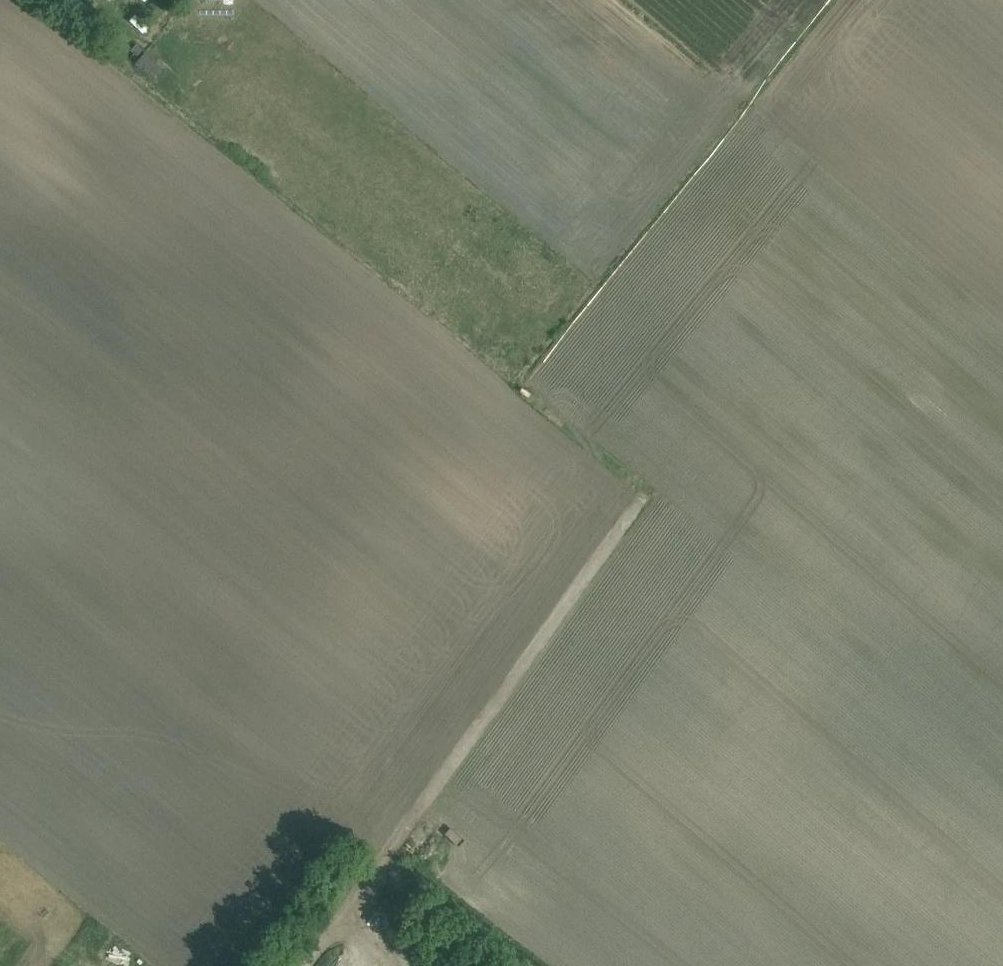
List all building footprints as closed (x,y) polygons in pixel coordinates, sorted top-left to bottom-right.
[(148,35),(154,27),(140,15),(134,22),(148,35)] [(359,952),(348,965),(377,965),(359,952)]
